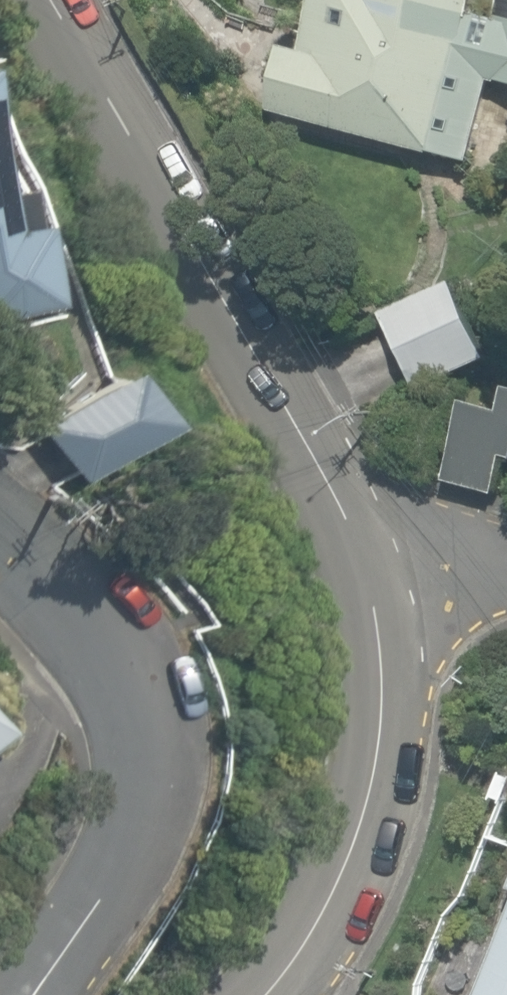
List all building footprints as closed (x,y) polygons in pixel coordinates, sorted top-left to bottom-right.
[(309,50),(292,46),(275,111),(473,163),(495,77),(506,80),(506,17),(480,10),(483,0),(322,0),(309,50)] [(0,149),(0,318),(71,306),(47,220),(17,218),(0,149)] [(486,356),(461,278),(382,306),(415,381),(486,356)] [(157,409),(114,359),(35,417),(82,476),(157,409)] [(499,409),(469,398),(448,470),(498,488),(502,462),(506,462),(506,397),(499,409)] [(475,994),(506,994),(506,897),(475,994)]
